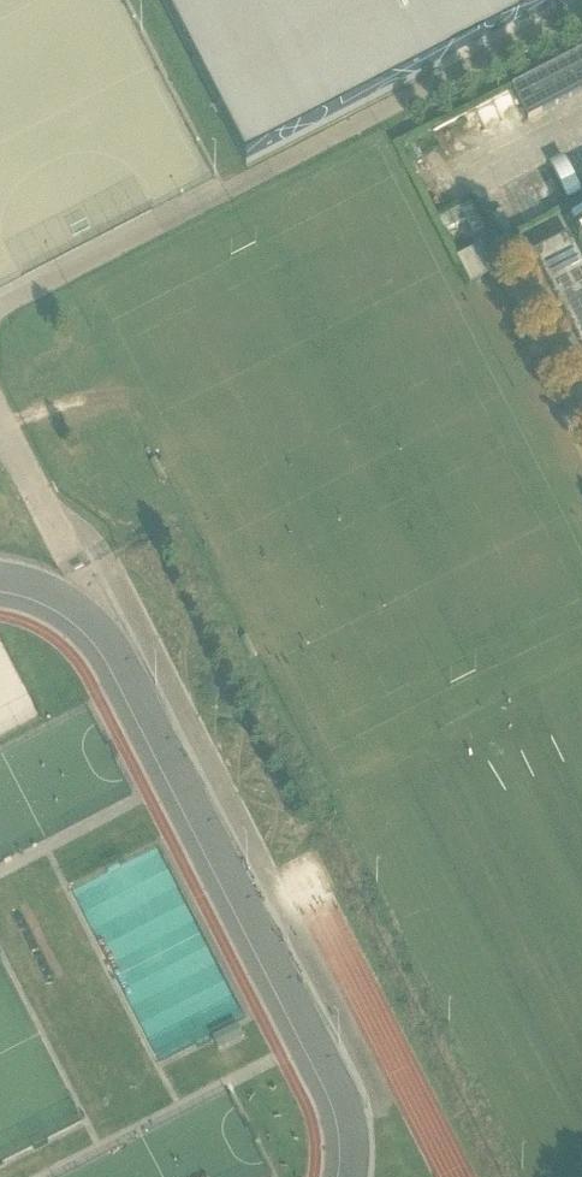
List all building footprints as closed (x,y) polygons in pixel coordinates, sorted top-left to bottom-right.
[(239,151),(246,165),(442,65),(547,11),(541,0),(161,0),(239,151)] [(512,88),(528,120),(581,92),(581,51),(511,88),(512,88)] [(469,203),(458,209),(465,221),(472,235),(483,230),(469,203)] [(458,209),(447,214),(454,227),(465,221),(458,209)] [(447,214),(437,220),(443,232),(454,227),(447,214)] [(533,254),(581,349),(581,263),(568,235),(533,254)] [(478,246),(455,258),(468,285),(492,274),(478,246)] [(37,717),(37,712),(6,653),(0,653),(0,736),(37,717)]
